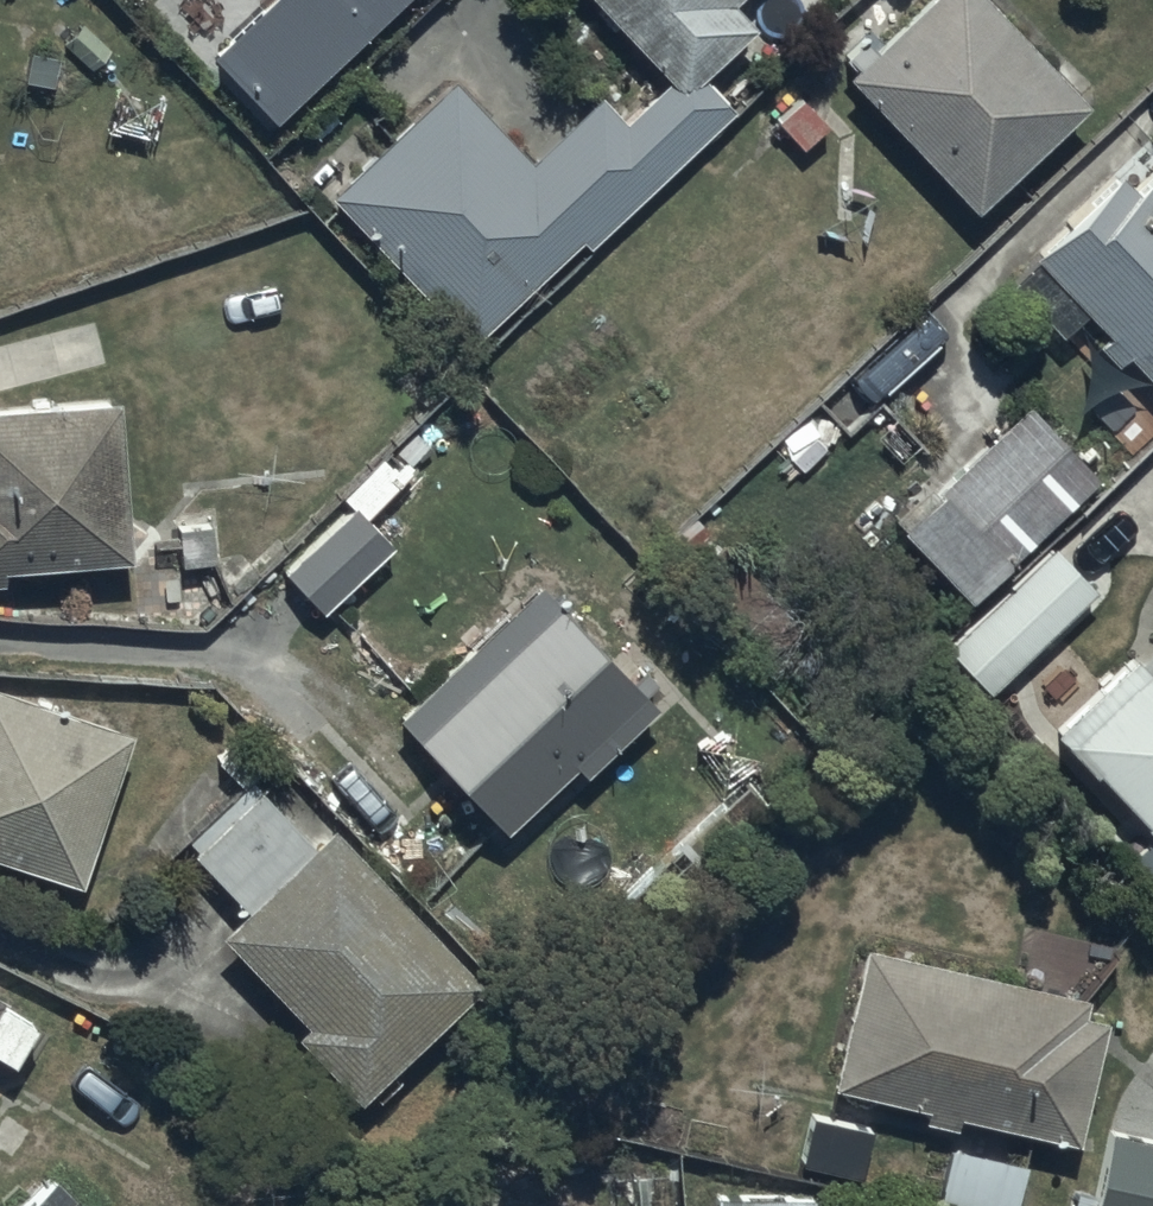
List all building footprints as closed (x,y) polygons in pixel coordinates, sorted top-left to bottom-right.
[(702,82),(755,33),(733,10),(743,0),(588,0),(666,83),(682,99),(702,82)] [(845,80),(975,217),(1089,110),(985,0),(931,0),(876,52),(866,42),(844,63),(853,72),(845,80)] [(682,99),(666,83),(623,123),(600,97),(529,164),(454,84),(330,200),(471,350),(582,246),(588,253),(734,116),(702,82),(682,99)] [(1009,286),(1059,342),(1087,317),(1105,338),(1097,345),(1117,368),(1127,360),(1152,389),(1152,177),(1134,194),(1123,183),(1009,286)] [(0,414),(0,588),(4,588),(3,575),(130,566),(119,406),(0,414)] [(1028,407),(899,531),(969,605),(1098,481),(1028,407)] [(390,548),(351,508),(282,575),(321,615),(390,548)] [(988,697),(1091,594),(1047,549),(943,652),(988,697)] [(659,714),(540,588),(396,722),(504,838),(577,769),(588,780),(659,714)] [(1152,841),(1152,665),(1143,675),(1131,662),(1053,736),(1152,841)] [(78,889),(132,740),(0,692),(0,861),(78,889)] [(315,852),(258,792),(191,856),(248,914),(220,941),(306,1030),(295,1040),(358,1105),(480,988),(333,835),(315,852)] [(1088,1000),(864,950),(832,1094),(925,1115),(923,1125),(955,1132),(957,1124),(1078,1151),(1107,1024),(1084,1019),(1088,1000)] [(0,1005),(0,1063),(14,1071),(39,1030),(0,1005)] [(872,1129),(811,1116),(800,1167),(861,1180),(872,1129)] [(1108,1132),(1095,1198),(1075,1194),(1072,1205),(1152,1205),(1152,1142),(1108,1132)] [(952,1151),(939,1205),(1017,1205),(1026,1168),(952,1151)] [(30,1205),(78,1205),(55,1182),(30,1205)] [(715,1196),(715,1205),(811,1205),(811,1196),(715,1196)]
